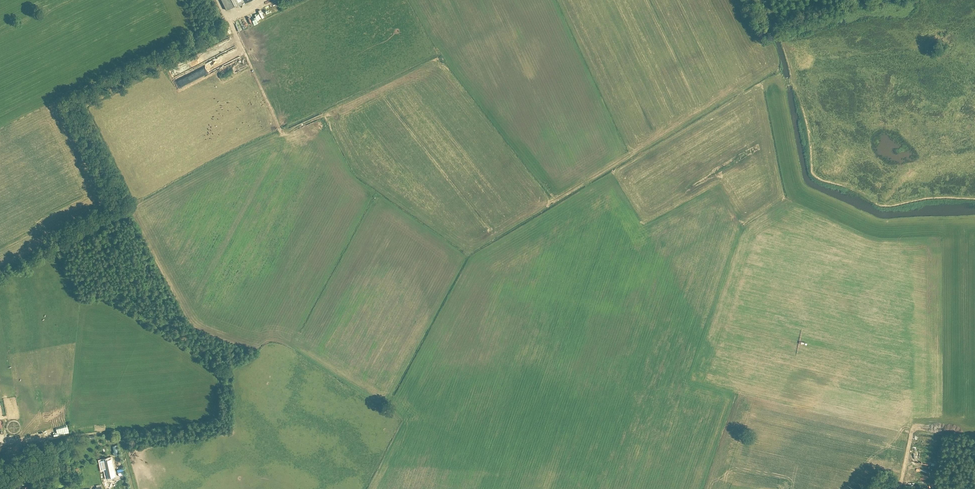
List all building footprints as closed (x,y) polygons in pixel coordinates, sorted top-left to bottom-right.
[(227,10),(247,0),(222,0),(227,10)] [(243,31),(238,33),(242,41),(247,39),(243,31)] [(16,379),(0,382),(0,443),(27,438),(16,379)] [(111,459),(100,461),(102,469),(105,469),(107,478),(115,476),(111,459)]
